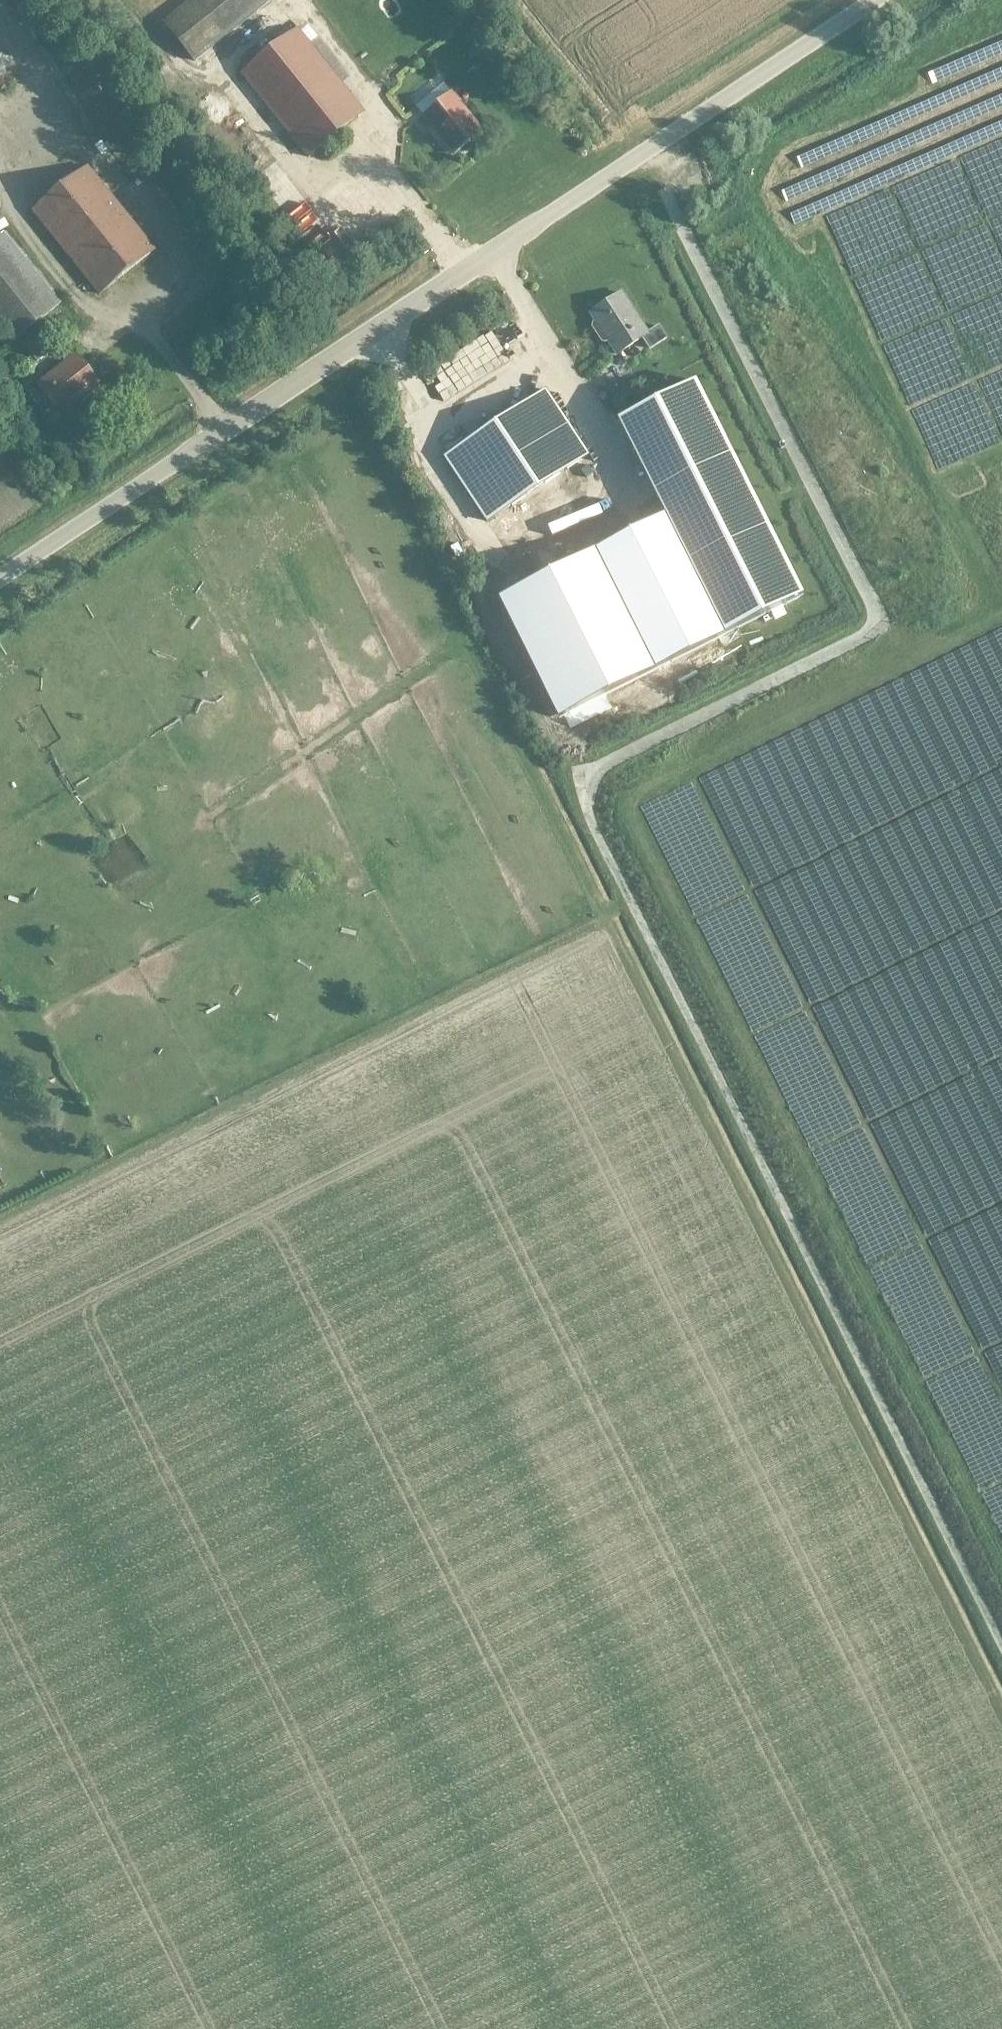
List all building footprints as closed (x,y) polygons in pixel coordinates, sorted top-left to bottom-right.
[(271,0),(192,0),(163,23),(194,62),(271,0)] [(308,157),(364,113),(297,30),(241,74),(308,157)] [(453,154),(481,131),(451,93),(423,116),(453,154)] [(99,295),(152,255),(107,194),(93,175),(40,214),(99,295)] [(66,299),(15,231),(0,242),(0,325),(9,337),(11,340),(66,299)] [(590,313),(595,322),(593,323),(592,327),(601,342),(605,342),(608,341),(617,354),(642,338),(649,349),(666,338),(658,326),(647,333),(621,293),(590,313)] [(62,420),(101,389),(78,360),(39,391),(62,420)] [(691,383),(617,420),(725,635),(799,598),(691,383)] [(487,522),(544,484),(580,460),(587,455),(545,391),(444,457),(487,522)] [(593,551),(504,596),(564,716),(653,671),(593,551)]
